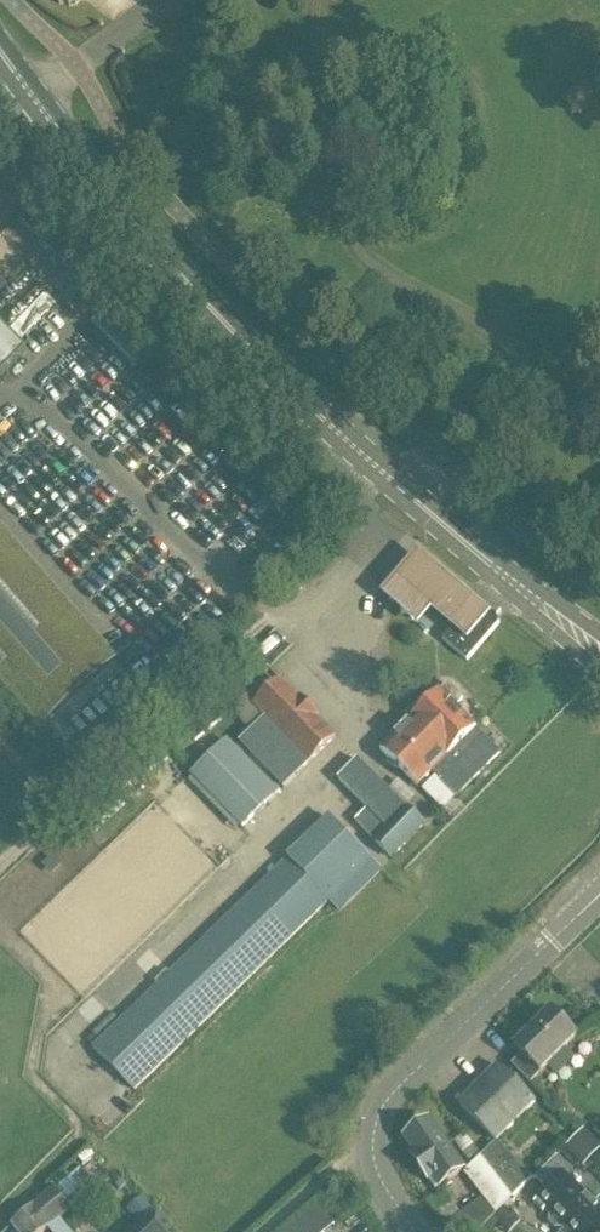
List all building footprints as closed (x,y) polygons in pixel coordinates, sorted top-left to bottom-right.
[(69,258),(82,247),(72,236),(59,248),(69,258)] [(27,350),(0,324),(0,378),(27,350)] [(384,393),(379,398),(388,406),(396,413),(401,408),(384,393)] [(491,616),(417,552),(381,595),(419,628),(432,612),(452,630),(443,641),(468,661),(500,623),(491,616)] [(263,677),(270,670),(260,660),(253,667),(263,677)] [(242,673),(180,729),(195,745),(256,689),(242,673)] [(284,789),(319,755),(336,739),(282,683),(258,706),(270,718),(242,746),(284,789)] [(396,737),(381,751),(385,755),(418,788),(434,772),(442,781),(441,782),(457,797),(499,755),(501,754),(455,708),(463,700),(448,685),(396,737)] [(149,773),(174,750),(164,739),(166,738),(163,735),(137,759),(149,773)] [(242,828),(277,794),(228,743),(193,776),(242,828)] [(423,826),(358,760),(339,781),(369,810),(356,823),(392,858),(423,826)] [(341,911),(381,871),(330,819),(95,1049),(136,1090),(330,901),(341,911)] [(531,1085),(577,1039),(550,1013),(515,1048),(523,1056),(513,1067),(531,1085)] [(496,1143),(536,1104),(498,1066),(459,1105),(496,1143)] [(435,1191),(464,1171),(429,1122),(405,1138),(417,1155),(412,1158),(435,1191)] [(599,1150),(599,1145),(585,1130),(565,1149),(583,1167),(599,1150)] [(497,1143),(481,1158),(511,1200),(533,1179),(497,1143)] [(537,1177),(549,1189),(539,1200),(553,1214),(550,1217),(550,1221),(557,1227),(561,1227),(564,1224),(567,1227),(562,1231),(599,1231),(599,1208),(577,1185),(582,1180),(558,1156),(537,1177)] [(511,1200),(481,1158),(465,1174),(491,1207),(496,1215),(511,1200)] [(12,1226),(18,1231),(44,1231),(51,1227),(71,1210),(97,1188),(81,1169),(66,1181),(56,1190),(55,1189),(34,1206),(35,1207),(12,1226)] [(143,1200),(132,1210),(142,1221),(153,1211),(143,1200)] [(335,1225),(319,1205),(285,1231),(327,1231),(335,1225)] [(496,1215),(491,1207),(473,1225),(480,1231),(496,1215)] [(506,1207),(494,1219),(508,1231),(512,1231),(522,1222),(518,1218),(520,1217),(511,1208),(510,1210),(506,1207)] [(154,1212),(131,1231),(172,1231),(154,1212)]
